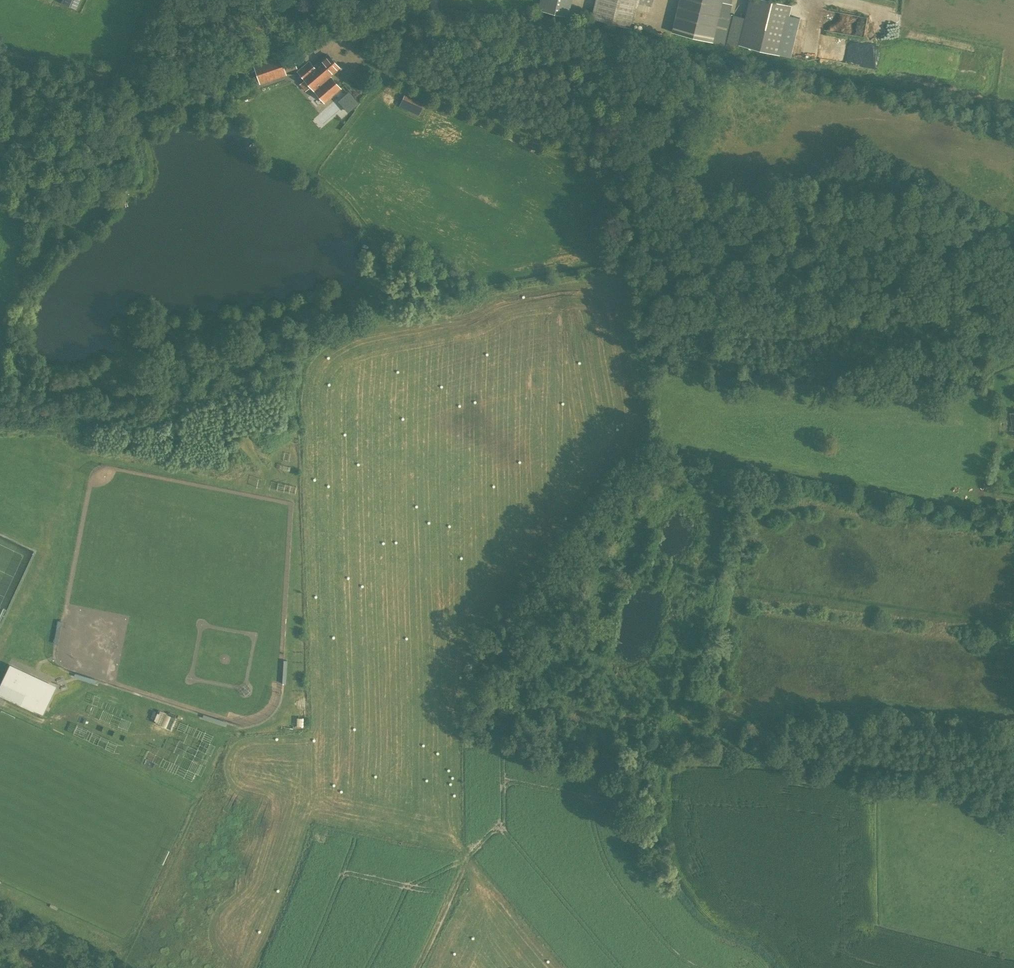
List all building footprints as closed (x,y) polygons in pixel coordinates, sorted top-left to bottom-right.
[(71,18),(75,9),(76,9),(80,0),(62,0),(61,3),(65,4),(61,13),(71,18)] [(572,0),(543,0),(541,11),(568,17),(571,6),(572,0)] [(652,0),(596,0),(592,18),(631,27),(637,2),(651,6),(652,0)] [(722,0),(679,0),(672,31),(712,41),(720,9),(722,0)] [(837,18),(846,19),(845,24),(851,25),(850,33),(869,36),(872,16),(838,11),(837,18)] [(253,65),(260,84),(287,74),(286,72),(297,68),(292,54),(281,58),(280,56),(261,62),(253,65)] [(340,68),(328,54),(313,66),(312,65),(308,68),(305,65),(298,71),(324,102),(340,89),(330,76),(340,68)] [(352,112),(363,102),(352,90),(342,100),(352,112)] [(410,110),(419,115),(424,103),(414,99),(410,110)] [(3,683),(26,694),(21,704),(40,714),(53,687),(11,667),(3,683)] [(163,710),(158,722),(175,728),(179,716),(163,710)]
